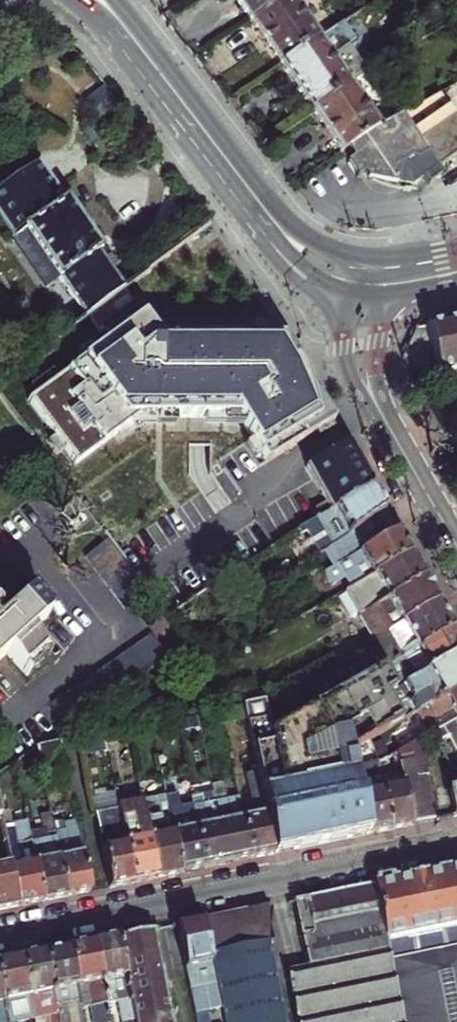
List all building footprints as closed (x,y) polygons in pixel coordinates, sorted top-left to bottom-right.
[(249,20),(278,0),(235,0),(249,20)] [(294,2),(296,0),(278,0),(249,20),(280,66),(335,29),(315,0),(299,10),(294,2)] [(377,2),(363,11),(368,19),(382,10),(377,2)] [(335,29),(280,66),(311,111),(351,86),(371,74),(351,43),(334,54),(329,46),(346,35),(340,26),(335,29)] [(417,97),(375,122),(351,86),(311,111),(342,155),(409,115),(423,106),(417,97)] [(429,141),(443,132),(423,106),(409,115),(422,134),(428,142),(429,141)] [(356,176),(369,168),(422,134),(409,115),(342,155),(356,176)] [(449,166),(456,161),(456,123),(443,132),(429,141),(439,165),(415,179),(397,186),(413,189),(425,182),(430,189),(447,178),(445,174),(452,170),(449,166)] [(367,180),(397,186),(415,179),(439,165),(429,141),(428,142),(422,134),(369,168),(356,176),(357,178),(363,174),(367,180)] [(86,318),(126,288),(98,250),(100,248),(63,199),(61,200),(33,163),(0,187),(0,228),(10,241),(22,233),(86,318)] [(331,426),(282,339),(160,339),(126,288),(86,318),(99,337),(17,400),(71,466),(129,423),(233,422),(262,467),(331,426)] [(415,377),(456,368),(456,318),(412,326),(403,357),(415,377)] [(347,443),(306,467),(314,480),(324,497),(317,501),(324,514),(372,487),(347,443)] [(389,516),(372,487),(324,514),(299,528),(302,533),(307,531),(321,555),(325,553),(389,516)] [(365,582),(412,557),(389,516),(325,553),(333,567),(314,578),(321,592),(359,571),(365,582)] [(345,656),(438,603),(415,563),(412,557),(365,582),(378,605),(363,614),(371,630),(340,647),(345,656)] [(383,670),(454,629),(438,603),(345,656),(352,668),(327,682),(335,697),(383,670)] [(3,670),(13,660),(34,682),(55,663),(34,641),(52,624),(34,604),(6,629),(2,624),(3,622),(3,620),(2,617),(1,615),(0,614),(0,673),(3,670)] [(454,629),(383,670),(395,692),(456,657),(456,635),(454,629)] [(237,632),(227,637),(237,654),(246,649),(237,632)] [(152,635),(51,701),(66,724),(167,658),(152,635)] [(395,692),(386,697),(400,723),(408,718),(456,691),(456,657),(395,692)] [(245,706),(259,770),(276,854),(329,844),(368,836),(359,793),(350,751),(370,740),(400,723),(386,697),(395,692),(383,670),(335,697),(272,733),(265,701),(262,702),(245,706)] [(456,716),(456,691),(408,718),(415,731),(453,710),(456,716)] [(179,721),(181,729),(197,726),(195,718),(179,721)] [(431,733),(438,745),(448,739),(456,753),(456,718),(431,733)] [(404,784),(413,827),(436,822),(420,739),(398,752),(402,773),(404,784)] [(448,739),(438,745),(445,756),(456,753),(448,739)] [(350,751),(359,793),(382,789),(379,777),(385,766),(382,761),(375,750),(370,740),(350,751)] [(58,742),(36,747),(42,777),(65,772),(58,742)] [(382,761),(385,766),(379,777),(402,773),(398,752),(382,761)] [(276,854),(259,770),(247,773),(256,814),(243,817),(252,859),(276,854)] [(379,777),(382,789),(404,784),(402,773),(379,777)] [(212,784),(213,792),(228,864),(252,859),(243,817),(239,797),(228,799),(224,782),(212,784)] [(382,789),(390,831),(413,827),(404,784),(382,789)] [(134,883),(122,830),(109,832),(106,818),(99,785),(91,786),(104,849),(111,887),(134,883)] [(368,836),(390,831),(382,789),(359,793),(368,836)] [(192,801),(193,806),(206,868),(228,864),(213,792),(198,795),(199,800),(192,801)] [(206,868),(193,806),(181,809),(178,795),(166,797),(172,832),(181,873),(206,868)] [(181,873),(172,832),(166,797),(142,802),(158,878),(181,873)] [(158,878),(142,802),(141,799),(132,801),(117,804),(119,816),(122,830),(134,883),(158,878)] [(8,845),(3,823),(0,807),(0,910),(20,906),(8,845)] [(122,830),(119,816),(106,818),(109,832),(122,830)] [(3,823),(8,845),(20,906),(43,901),(27,828),(26,819),(3,823)] [(72,840),(56,844),(67,896),(90,892),(75,823),(69,825),(72,840)] [(44,824),(27,828),(43,901),(67,896),(56,844),(54,834),(47,835),(44,824)] [(390,956),(456,943),(456,867),(374,884),(390,956)] [(297,1021),(404,1021),(390,956),(374,884),(339,891),(294,901),(305,956),(284,960),(297,1021)] [(203,920),(210,956),(268,944),(269,906),(203,920)] [(194,1013),(221,1007),(210,956),(203,920),(176,926),(194,1013)] [(119,938),(135,1018),(135,1021),(173,1021),(172,1015),(176,1014),(175,1011),(171,1012),(155,931),(119,938)] [(110,1021),(113,1021),(135,1018),(119,938),(94,943),(110,1021)] [(94,943),(70,948),(85,1021),(110,1021),(94,943)] [(404,1021),(456,1021),(456,943),(390,956),(404,1021)] [(268,944),(210,956),(221,1007),(224,1021),(284,1021),(268,944)] [(59,1021),(85,1021),(70,948),(45,953),(59,1021)] [(34,1019),(49,1016),(51,1021),(59,1021),(45,953),(22,957),(34,1019)] [(34,1019),(22,957),(0,962),(0,983),(5,1007),(8,1021),(21,1021),(34,1019)]
